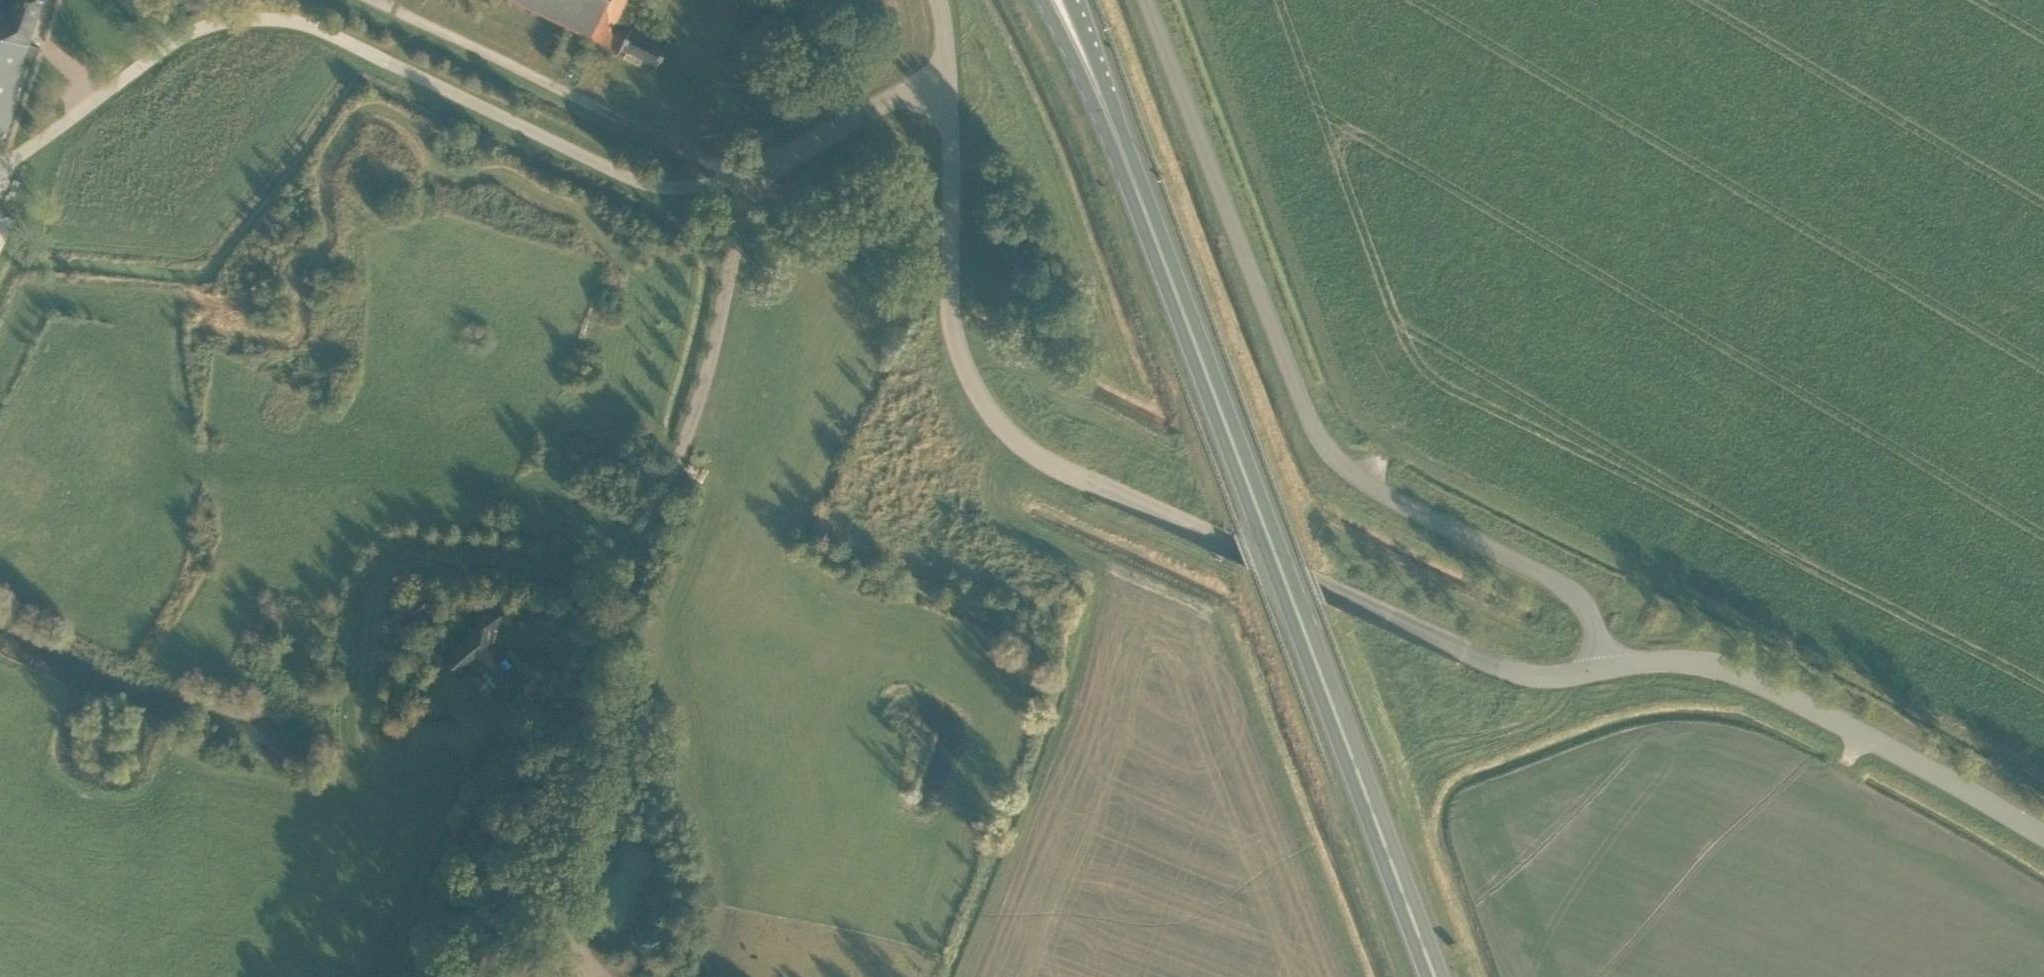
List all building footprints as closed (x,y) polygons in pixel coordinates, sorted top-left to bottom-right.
[(26,66),(32,68),(39,46),(27,41),(41,0),(0,0),(0,1),(0,143),(26,66)] [(621,0),(525,0),(557,15),(556,17),(588,32),(594,17),(610,24),(621,0)] [(657,69),(671,36),(627,16),(612,49),(657,69)] [(493,643),(471,662),(504,702),(535,675),(523,661),(515,668),(493,643)]
